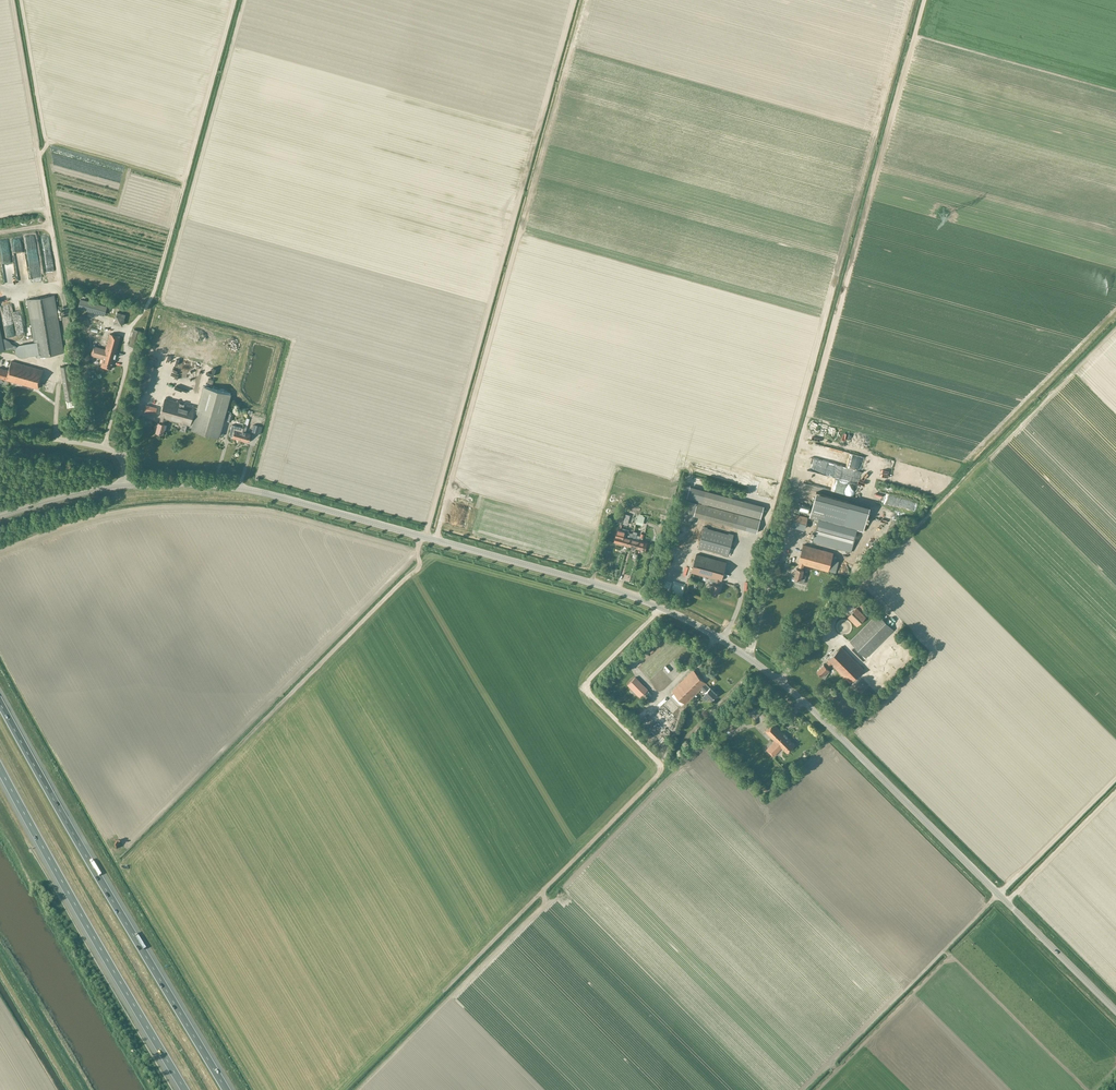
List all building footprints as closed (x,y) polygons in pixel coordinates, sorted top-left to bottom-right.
[(23,357),(36,355),(36,357),(64,352),(54,295),(26,299),(34,342),(32,343),(23,344),(22,344),(21,345),(20,345),(19,345),(18,346),(17,346),(17,347),(16,347),(16,348),(16,349),(15,349),(15,350),(15,351),(15,352),(15,353),(16,353),(16,354),(16,355),(17,355),(17,356),(18,356),(19,357),(20,357),(21,357),(22,357),(23,357)] [(104,315),(106,306),(80,298),(78,308),(104,315)] [(122,326),(124,317),(125,314),(117,312),(113,323),(122,326)] [(137,348),(141,331),(133,329),(128,346),(137,348)] [(111,368),(120,336),(109,333),(105,349),(93,346),(90,355),(102,359),(101,366),(111,368)] [(12,348),(15,350),(15,349),(16,349),(16,348),(16,347),(17,347),(5,339),(1,339),(0,335),(0,350),(12,348)] [(42,370),(9,361),(6,371),(0,369),(0,377),(4,378),(4,379),(37,388),(42,370)] [(165,418),(192,426),(191,429),(218,436),(230,393),(203,385),(197,407),(164,398),(159,417),(161,417),(159,422),(158,422),(155,432),(162,433),(165,424),(164,424),(165,418)] [(245,432),(247,425),(248,421),(245,420),(243,428),(240,440),(248,442),(250,434),(245,432)] [(240,440),(243,428),(231,424),(228,435),(232,437),(240,440)] [(254,424),(252,432),(257,433),(258,432),(260,433),(262,426),(254,424)] [(690,486),(686,499),(760,519),(763,506),(690,486)] [(816,492),(809,518),(818,520),(819,515),(845,522),(850,502),(816,492)] [(685,499),(679,521),(695,525),(698,517),(701,504),(685,499)] [(701,504),(698,517),(757,533),(760,520),(701,504)] [(805,528),(808,518),(795,514),(792,525),(805,528)] [(818,520),(812,542),(851,552),(858,526),(845,522),(819,515),(818,520)] [(728,557),(734,534),(704,526),(698,549),(728,557)] [(622,544),(626,529),(624,536),(616,534),(614,542),(622,544)] [(633,533),(628,532),(629,530),(626,529),(622,544),(629,546),(633,533)] [(639,540),(635,539),(636,532),(633,531),(633,533),(629,546),(637,548),(639,540)] [(639,540),(637,548),(645,550),(646,546),(649,547),(650,543),(647,543),(647,542),(642,541),(644,534),(641,533),(639,540)] [(802,575),(804,570),(802,570),(804,565),(828,571),(833,553),(803,545),(798,563),(799,563),(798,569),(797,568),(794,578),(798,579),(797,582),(803,584),(805,576),(802,575)] [(713,584),(710,593),(717,595),(720,586),(719,585),(720,580),(721,580),(726,562),(696,554),(691,572),(711,578),(709,583),(713,584)] [(856,627),(866,618),(856,608),(847,617),(856,627)] [(877,614),(850,642),(866,658),(894,630),(877,614)] [(849,682),(863,669),(841,647),(827,660),(828,661),(824,665),(824,664),(816,671),(822,676),(825,678),(826,678),(825,678),(829,670),(828,669),(829,669),(828,668),(832,664),(849,682)] [(712,699),(717,694),(710,687),(709,688),(705,684),(706,683),(693,669),(672,690),(686,704),(702,688),(706,691),(705,692),(706,693),(702,697),(706,701),(710,697),(712,699)] [(640,698),(648,690),(635,677),(627,685),(640,698)] [(741,725),(743,723),(736,716),(724,729),(729,734),(740,724),(741,725)] [(787,753),(795,745),(773,723),(765,731),(775,741),(766,750),(773,757),(782,748),(787,753)]
